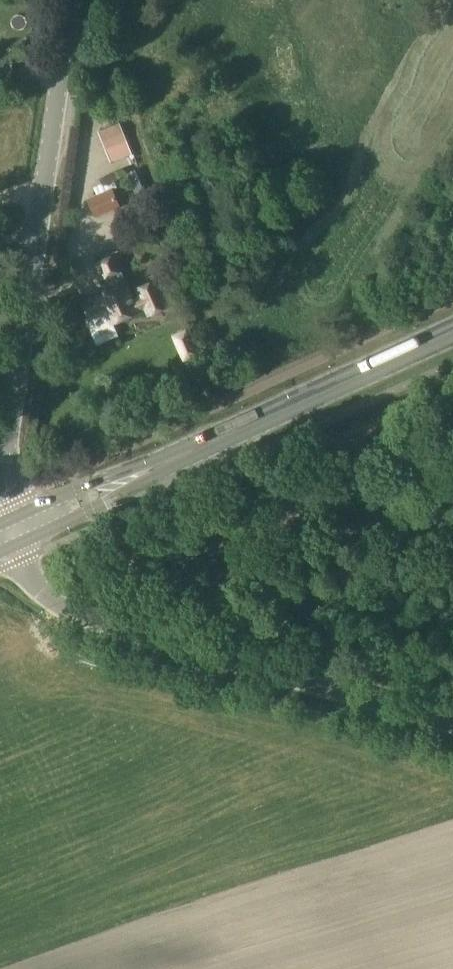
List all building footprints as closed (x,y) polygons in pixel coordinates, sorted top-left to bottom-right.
[(385,11),(399,3),(397,0),(379,0),(385,11)] [(126,137),(119,119),(97,128),(104,147),(126,137)] [(120,206),(113,186),(86,197),(95,217),(120,206)] [(93,262),(100,278),(110,274),(114,285),(80,299),(88,317),(105,310),(110,322),(146,308),(148,313),(165,306),(155,281),(130,291),(125,279),(124,279),(121,270),(124,269),(117,252),(93,262)] [(174,327),(180,354),(195,351),(189,324),(174,327)]
